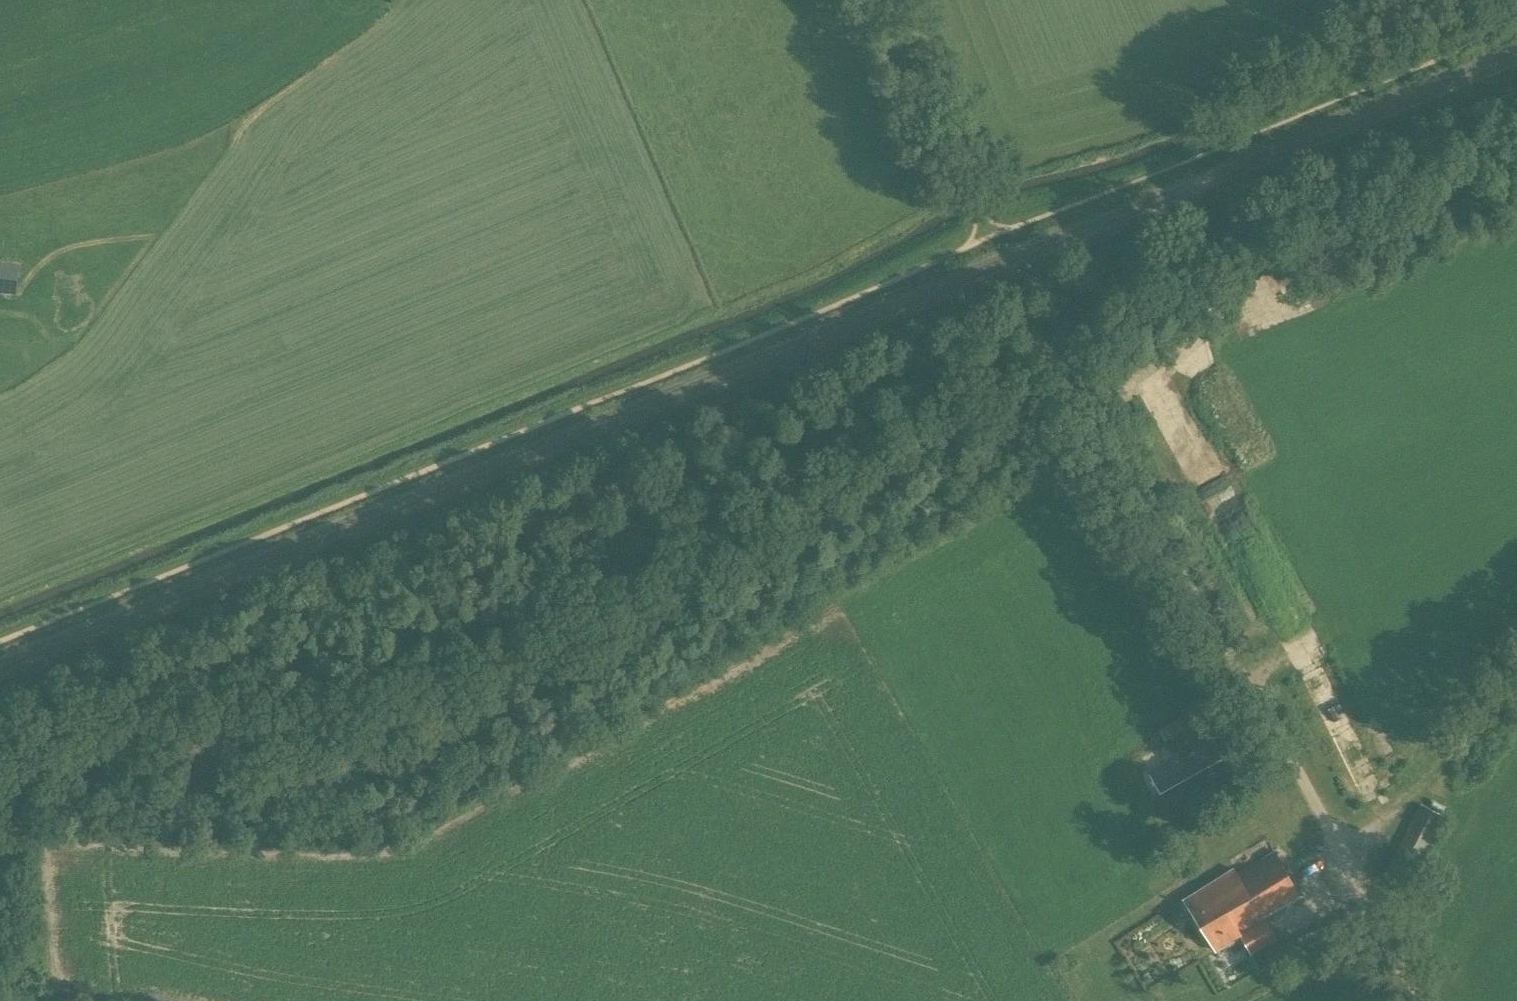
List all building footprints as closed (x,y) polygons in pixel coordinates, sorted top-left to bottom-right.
[(13,291),(14,261),(0,261),(0,291),(13,291)] [(1161,794),(1224,759),(1213,740),(1180,758),(1170,742),(1158,749),(1168,764),(1149,775),(1161,794)] [(1406,891),(1444,817),(1420,804),(1383,879),(1406,891)] [(1265,919),(1302,898),(1275,851),(1237,873),(1235,869),(1184,899),(1215,952),(1241,937),(1252,956),(1277,941),(1265,919)]
